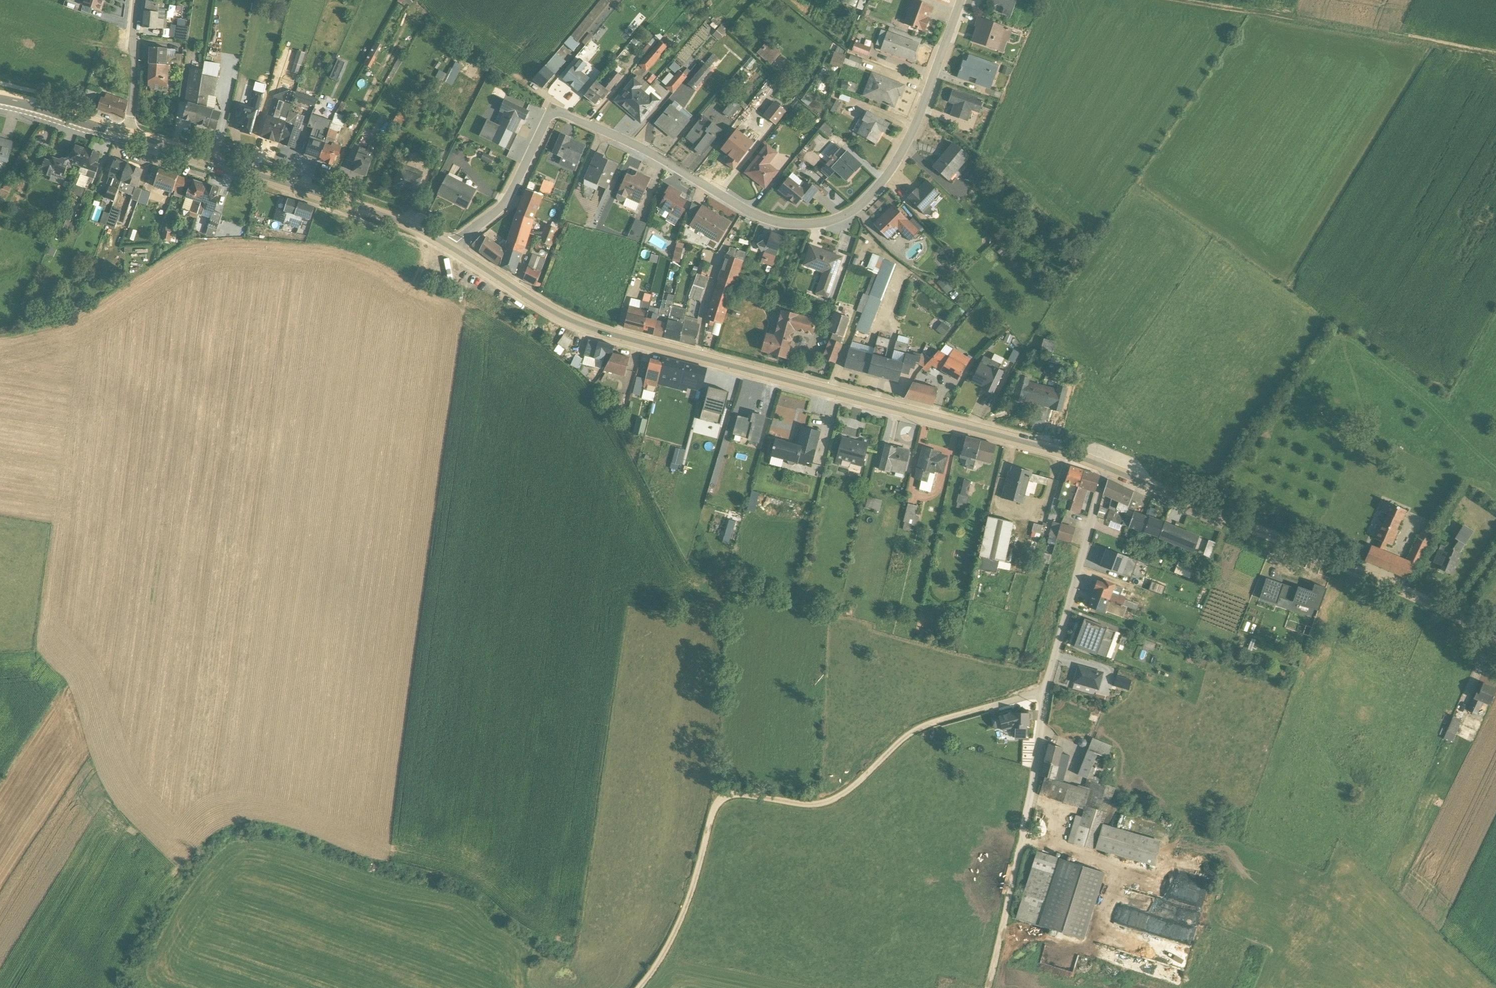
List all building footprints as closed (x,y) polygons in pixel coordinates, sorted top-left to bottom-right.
[(79,5),(101,12),(105,0),(80,0),(79,5)] [(166,30),(166,29),(167,20),(164,19),(165,10),(162,9),(163,1),(156,0),(146,0),(143,28),(156,30),(156,29),(166,30)] [(573,52),(580,44),(578,42),(610,4),(605,0),(600,0),(563,44),(573,52)] [(856,9),(862,11),(866,0),(859,0),(856,9)] [(868,7),(872,9),(873,6),(876,7),(879,1),(877,0),(870,0),(870,1),(868,0),(867,3),(869,4),(868,7)] [(924,33),(929,19),(927,18),(928,14),(931,15),(934,8),(912,0),(911,0),(902,25),(924,33)] [(984,1),(992,4),(993,7),(996,6),(1001,7),(1003,10),(1001,14),(1010,17),(1016,0),(984,0),(984,1)] [(1029,20),(1020,16),(1018,23),(1027,26),(1029,20)] [(1012,30),(976,18),(973,27),(975,28),(970,42),(1002,54),(1006,42),(1007,43),(1012,30)] [(844,49),(813,24),(808,30),(817,37),(816,38),(835,54),(834,55),(837,57),(844,49)] [(187,41),(189,27),(177,26),(175,40),(187,41)] [(675,34),(670,30),(666,35),(670,39),(675,34)] [(918,44),(880,30),(875,46),(880,48),(879,51),(913,63),(915,57),(914,56),(918,44)] [(581,43),(585,46),(593,36),(589,33),(581,43)] [(612,69),(618,74),(622,70),(617,65),(621,61),(622,62),(638,42),(633,38),(614,63),(615,64),(612,69)] [(770,38),(757,52),(770,64),(783,50),(770,38)] [(376,39),(364,62),(371,65),(383,43),(376,39)] [(656,43),(652,39),(641,52),(645,56),(656,43)] [(595,46),(589,41),(582,50),(591,58),(594,54),(591,51),(595,46)] [(638,66),(646,72),(664,50),(666,52),(662,56),(664,58),(670,52),(666,48),(666,47),(659,41),(638,66)] [(870,49),(855,43),(851,52),(867,58),(870,49)] [(184,67),(186,50),(182,50),(182,54),(176,54),(176,50),(151,48),(149,65),(184,67)] [(589,56),(582,50),(576,57),(579,59),(562,80),(578,92),(589,78),(581,72),(587,65),(584,63),(589,56)] [(297,52),(291,72),(298,74),(304,54),(297,52)] [(566,62),(556,53),(532,80),(542,89),(566,62)] [(684,82),(694,90),(714,66),(712,64),(714,62),(716,63),(719,60),(712,55),(704,64),(701,61),(684,82)] [(962,61),(956,79),(967,83),(969,78),(976,80),(974,85),(990,90),(998,66),(968,55),(965,62),(962,61)] [(861,61),(849,56),(848,60),(860,65),(861,61)] [(330,76),(339,80),(346,60),(337,57),(330,76)] [(455,61),(446,82),(453,85),(462,64),(455,61)] [(215,97),(219,64),(204,62),(202,76),(197,105),(199,106),(195,125),(216,131),(222,112),(214,110),(216,97),(215,97)] [(679,68),(673,63),(669,68),(675,73),(679,68)] [(150,80),(150,88),(158,89),(158,87),(167,88),(168,73),(170,73),(171,66),(149,65),(148,80),(150,80)] [(197,105),(202,70),(190,68),(184,103),(187,104),(183,120),(195,125),(199,106),(197,105)] [(661,82),(666,86),(665,88),(672,94),(686,77),(689,73),(686,70),(682,74),(679,71),(673,77),(669,73),(661,82)] [(595,81),(583,97),(594,106),(600,99),(602,101),(622,77),(614,71),(601,86),(595,81)] [(871,73),(861,97),(894,110),(899,97),(900,98),(905,86),(871,73)] [(656,77),(652,74),(647,82),(650,85),(656,77)] [(627,114),(650,86),(637,75),(634,79),(633,78),(613,102),(627,114)] [(257,121),(263,98),(265,93),(264,93),(266,85),(255,82),(253,90),(250,99),(253,99),(250,108),(239,105),(235,117),(238,118),(236,128),(241,130),(240,133),(251,136),(256,120),(257,121)] [(656,91),(650,86),(627,114),(640,125),(662,99),(654,92),(656,91)] [(278,145),(296,93),(289,91),(275,96),(274,99),(272,99),(260,138),(278,145)] [(850,98),(832,91),(830,96),(838,99),(838,100),(848,103),(850,98)] [(953,105),(949,117),(967,123),(971,112),(978,114),(983,101),(952,91),(947,104),(953,105)] [(316,104),(317,99),(296,92),(293,100),(314,107),(316,104)] [(101,97),(98,109),(125,118),(127,107),(128,101),(110,95),(108,99),(101,97)] [(732,100),(722,113),(730,120),(740,107),(744,110),(747,106),(735,97),(733,100),(732,100)] [(810,103),(803,97),(800,101),(807,107),(810,103)] [(776,124),(788,110),(775,98),(763,113),(776,124)] [(487,120),(479,137),(510,151),(528,112),(504,100),(498,112),(503,114),(497,125),(487,120)] [(689,120),(692,116),(674,101),(671,105),(670,104),(653,124),(673,141),(690,121),(689,120)] [(340,115),(347,104),(341,102),(335,114),(333,120),(318,162),(332,166),(336,157),(339,157),(342,147),(334,144),(339,128),(341,128),(345,117),(340,115)] [(304,116),(290,112),(278,145),(295,150),(301,130),(300,130),(304,116)] [(856,134),(875,145),(882,133),(883,134),(889,124),(866,112),(861,122),(863,122),(856,134)] [(333,120),(318,116),(311,114),(307,128),(312,130),(302,156),(318,162),(333,120)] [(722,131),(703,115),(684,138),(695,147),(693,150),(701,157),(722,131)] [(164,125),(173,124),(172,117),(163,118),(164,125)] [(834,132),(824,123),(818,130),(828,139),(834,132)] [(724,165),(733,172),(754,144),(735,129),(718,150),(729,158),(724,165)] [(571,138),(560,134),(551,154),(561,158),(558,165),(574,172),(585,145),(570,139),(571,138)] [(845,144),(836,137),(833,141),(842,148),(845,144)] [(5,168),(12,143),(0,139),(0,167),(5,168)] [(356,164),(353,172),(366,176),(377,144),(370,142),(367,150),(359,148),(354,163),(356,164)] [(969,157),(952,143),(931,168),(948,182),(949,181),(952,184),(963,171),(960,169),(969,157)] [(778,153),(766,144),(743,173),(764,190),(778,172),(769,164),(778,153)] [(855,174),(862,166),(846,151),(845,152),(842,148),(840,149),(835,144),(824,156),(829,160),(820,170),(829,178),(834,173),(845,183),(854,173),(855,174)] [(434,148),(428,145),(425,151),(431,154),(434,148)] [(80,168),(87,150),(76,146),(73,153),(69,155),(69,156),(64,159),(63,158),(59,160),(47,156),(40,174),(50,178),(52,174),(63,178),(67,168),(71,169),(73,165),(80,168)] [(445,152),(436,148),(432,160),(440,164),(445,152)] [(98,163),(101,155),(87,150),(80,168),(70,193),(81,198),(89,178),(93,179),(95,173),(96,174),(100,164),(98,163)] [(618,176),(621,171),(616,169),(618,165),(603,159),(604,156),(595,152),(589,165),(583,179),(583,185),(596,191),(598,186),(606,190),(614,174),(618,176)] [(128,164),(114,159),(108,177),(114,180),(111,186),(110,186),(105,199),(114,202),(118,191),(128,164)] [(137,188),(144,170),(128,164),(118,191),(132,197),(131,200),(137,202),(142,190),(137,188)] [(400,169),(394,186),(415,194),(423,172),(408,167),(407,172),(400,169)] [(178,176),(159,169),(153,188),(172,194),(178,176)] [(650,178),(636,172),(635,176),(631,176),(626,174),(616,197),(617,201),(621,203),(625,201),(623,206),(635,211),(638,204),(639,204),(650,178)] [(464,180),(449,173),(438,194),(466,209),(475,191),(462,184),(464,180)] [(173,196),(182,199),(183,196),(182,194),(187,179),(178,176),(173,191),(174,192),(173,196)] [(788,178),(777,192),(795,206),(801,200),(807,205),(818,191),(805,181),(800,187),(788,178)] [(207,185),(193,181),(190,188),(189,188),(182,209),(189,212),(188,216),(196,218),(197,215),(207,185)] [(539,192),(549,196),(553,184),(544,181),(539,192)] [(940,196),(926,181),(917,190),(916,189),(906,198),(924,216),(927,216),(930,212),(930,209),(928,207),(934,201),(937,200),(939,197),(940,196)] [(526,190),(532,192),(535,184),(529,182),(526,190)] [(216,188),(207,185),(197,215),(201,216),(203,210),(212,213),(209,224),(218,227),(221,218),(220,217),(221,214),(214,212),(218,198),(216,197),(219,189),(216,188)] [(657,214),(666,220),(665,221),(675,227),(685,210),(683,208),(687,201),(679,197),(682,193),(681,193),(668,186),(661,199),(662,200),(659,206),(658,205),(656,208),(658,209),(657,210),(659,212),(657,214)] [(86,189),(81,202),(88,205),(93,192),(86,189)] [(137,203),(147,206),(151,193),(142,190),(137,202),(137,203)] [(533,219),(543,196),(526,190),(515,215),(505,248),(522,253),(533,219)] [(277,208),(274,222),(281,222),(297,227),(299,226),(301,218),(310,221),(314,208),(287,199),(284,211),(277,208)] [(701,208),(692,203),(688,214),(694,218),(689,226),(717,243),(718,242),(721,244),(729,230),(726,228),(729,223),(702,207),(701,208)] [(893,206),(873,226),(887,240),(897,230),(908,242),(922,228),(912,219),(909,222),(893,206)] [(59,212),(50,209),(45,224),(53,227),(59,212)] [(109,214),(103,212),(99,224),(105,226),(109,214)] [(59,228),(58,231),(60,232),(61,229),(71,233),(75,221),(62,216),(58,228),(59,228)] [(647,224),(636,219),(627,238),(638,243),(647,224)] [(557,229),(558,225),(552,222),(550,226),(545,224),(538,241),(551,247),(558,229),(557,229)] [(165,226),(163,241),(171,242),(173,227),(165,226)] [(764,251),(760,263),(771,267),(782,238),(771,234),(769,239),(767,239),(756,245),(761,253),(764,251)] [(480,236),(472,245),(499,266),(514,274),(522,253),(505,248),(505,249),(486,238),(485,240),(480,236)] [(539,243),(533,246),(536,251),(542,248),(539,243)] [(683,245),(676,243),(672,261),(679,263),(680,259),(682,259),(684,249),(682,249),(683,245)] [(997,252),(1011,266),(1018,260),(1003,246),(997,252)] [(735,287),(745,253),(744,252),(729,247),(726,257),(725,256),(717,281),(735,287)] [(840,258),(810,247),(803,267),(821,274),(814,294),(827,299),(840,258)] [(883,259),(872,254),(866,268),(877,273),(876,274),(861,314),(855,330),(855,331),(867,335),(895,264),(883,259)] [(535,286),(545,260),(532,255),(523,280),(535,286)] [(699,263),(696,274),(705,277),(708,265),(699,263)] [(861,314),(876,274),(872,273),(864,294),(862,294),(855,312),(861,314)] [(707,278),(696,274),(688,298),(699,301),(707,278)] [(739,274),(738,279),(752,283),(754,276),(750,275),(748,277),(739,274)] [(943,277),(937,282),(946,293),(952,288),(943,277)] [(722,325),(735,287),(717,281),(705,320),(709,322),(708,326),(716,328),(717,324),(722,325)] [(749,293),(753,303),(763,299),(758,289),(749,293)] [(631,298),(624,328),(642,332),(649,306),(652,295),(644,293),(642,301),(631,298)] [(671,306),(672,302),(662,299),(659,309),(653,335),(664,338),(671,306)] [(642,332),(653,335),(659,309),(649,306),(642,332)] [(685,310),(671,306),(664,338),(679,342),(684,316),(685,310)] [(812,336),(817,320),(816,320),(781,310),(774,336),(765,333),(760,353),(787,360),(794,332),(812,336)] [(849,319),(833,313),(826,332),(832,334),(830,339),(828,339),(821,359),(835,364),(842,344),(840,343),(849,319)] [(679,342),(695,346),(699,325),(696,324),(697,320),(695,319),(695,320),(692,320),(692,319),(694,319),(684,316),(679,342)] [(936,331),(945,336),(950,325),(941,321),(936,331)] [(1006,334),(1003,341),(1009,344),(1012,337),(1006,334)] [(563,335),(557,344),(566,350),(572,341),(563,335)] [(895,341),(890,360),(884,359),(889,340),(877,337),(874,348),(867,374),(879,378),(885,379),(897,383),(900,373),(908,375),(910,370),(913,371),(915,363),(918,364),(920,355),(919,354),(913,353),(912,356),(905,354),(908,345),(907,344),(908,338),(898,336),(897,342),(895,341)] [(1054,348),(1056,339),(1044,336),(1042,345),(1054,348)] [(585,357),(583,365),(600,369),(601,367),(604,368),(612,355),(612,353),(614,346),(594,341),(593,344),(588,343),(584,356),(585,357)] [(848,349),(843,368),(852,370),(852,369),(856,370),(862,345),(851,342),(849,349),(848,349)] [(874,348),(862,345),(856,370),(859,371),(859,372),(867,374),(874,348)] [(927,363),(921,369),(926,373),(931,367),(940,371),(939,372),(957,381),(970,360),(953,349),(948,357),(938,352),(928,363),(927,363)] [(1019,354),(1013,351),(1007,361),(1014,364),(1019,354)] [(603,371),(624,377),(629,358),(612,353),(612,355),(604,368),(603,371)] [(1003,360),(993,355),(991,360),(983,356),(969,384),(982,390),(992,395),(1003,372),(998,369),(1003,360)] [(571,365),(578,368),(582,359),(575,356),(571,365)] [(657,385),(678,390),(686,392),(687,389),(701,392),(706,370),(685,364),(663,359),(661,363),(657,385)] [(661,363),(650,360),(641,399),(653,402),(657,385),(661,363)] [(1019,376),(1012,400),(1022,402),(1022,401),(1037,406),(1042,386),(1028,382),(1029,379),(1025,378),(1026,375),(1020,374),(1020,376),(1019,376)] [(636,377),(632,394),(640,396),(644,379),(636,377)] [(912,383),(904,399),(932,406),(936,389),(912,383)] [(1042,386),(1037,406),(1051,409),(1051,410),(1059,412),(1060,410),(1065,412),(1072,386),(1065,385),(1064,388),(1056,386),(1056,389),(1042,386)] [(708,389),(700,420),(720,425),(729,393),(721,390),(720,392),(708,389)] [(620,411),(625,395),(616,392),(611,408),(620,411)] [(738,418),(734,436),(747,439),(747,441),(758,444),(764,418),(753,415),(751,421),(738,418)] [(635,431),(645,433),(647,417),(637,416),(635,431)] [(775,439),(770,457),(771,457),(769,464),(780,467),(782,460),(787,462),(790,463),(789,465),(792,466),(792,464),(794,464),(795,463),(805,466),(806,463),(812,464),(820,432),(801,427),(797,446),(785,443),(785,442),(775,439)] [(835,463),(840,465),(848,468),(849,465),(862,468),(869,441),(862,439),(861,443),(841,438),(835,463)] [(960,455),(959,459),(965,461),(964,466),(966,466),(965,468),(972,470),(974,460),(990,464),(995,445),(965,438),(960,455)] [(884,445),(878,471),(889,474),(890,472),(903,475),(910,450),(897,447),(897,448),(884,445)] [(675,447),(673,462),(682,463),(684,448),(675,447)] [(943,475),(948,456),(939,454),(940,452),(921,447),(913,479),(913,480),(921,482),(919,490),(930,493),(935,473),(943,475)] [(1031,472),(1011,466),(1009,471),(1008,471),(1000,498),(1020,504),(1023,504),(1031,472)] [(1069,467),(1058,501),(1064,503),(1065,501),(1072,503),(1083,472),(1069,467)] [(1099,477),(1099,476),(1083,472),(1072,503),(1068,502),(1066,510),(1074,512),(1078,512),(1085,490),(1094,492),(1099,477)] [(1031,474),(1026,493),(1033,495),(1036,483),(1045,486),(1047,479),(1031,474)] [(970,482),(963,480),(959,495),(958,494),(956,503),(957,503),(956,508),(965,510),(968,496),(967,496),(970,482)] [(1111,522),(1123,488),(1106,480),(1102,494),(1111,499),(1108,510),(1099,507),(1096,516),(1106,520),(1111,522)] [(1133,492),(1123,488),(1111,522),(1121,526),(1133,492)] [(867,496),(865,508),(880,510),(882,498),(867,496)] [(1135,502),(1130,500),(1121,526),(1141,534),(1147,517),(1132,512),(1135,502)] [(1406,512),(1384,502),(1380,512),(1386,515),(1381,524),(1379,523),(1372,538),(1391,546),(1397,531),(1395,530),(1399,520),(1401,521),(1406,512)] [(902,530),(910,532),(911,526),(916,527),(918,518),(914,517),(917,507),(907,504),(902,522),(903,523),(902,530)] [(1008,547),(1013,523),(987,517),(978,557),(1010,563),(1013,548),(1008,547)] [(1163,523),(1147,517),(1141,534),(1157,540),(1163,523)] [(722,540),(728,542),(735,520),(729,518),(722,540)] [(1059,524),(1052,522),(1047,542),(1054,544),(1059,524)] [(1163,523),(1157,540),(1192,553),(1198,537),(1163,523)] [(1038,538),(1042,526),(1033,524),(1031,531),(1031,532),(1030,538),(1036,540),(1037,538),(1038,538)] [(1056,538),(1070,542),(1074,529),(1059,524),(1056,538)] [(1458,553),(1472,532),(1471,531),(1462,525),(1453,539),(1456,541),(1452,550),(1439,545),(1432,563),(1445,568),(1443,572),(1451,575),(1460,554),(1458,553)] [(1406,579),(1434,535),(1422,528),(1412,546),(1407,553),(1408,554),(1407,554),(1404,559),(1371,545),(1364,561),(1406,579)] [(1135,534),(1126,530),(1123,536),(1133,540),(1135,534)] [(1105,549),(1099,566),(1131,578),(1137,561),(1105,549)] [(1043,553),(1041,562),(1048,564),(1051,555),(1043,553)] [(976,570),(995,574),(997,569),(1008,571),(1010,563),(978,557),(976,570)] [(1192,568),(1177,562),(1173,573),(1188,579),(1192,568)] [(1190,575),(1189,578),(1193,579),(1193,580),(1199,582),(1203,571),(1196,569),(1194,576),(1190,575)] [(1261,591),(1317,611),(1325,588),(1314,584),(1310,594),(1265,578),(1261,591)] [(1126,607),(1136,610),(1138,604),(1124,599),(1125,597),(1112,593),(1114,585),(1105,581),(1103,584),(1096,582),(1092,594),(1126,607)] [(1124,611),(1126,607),(1092,594),(1087,607),(1105,614),(1106,612),(1122,618),(1124,611)] [(1100,645),(1108,649),(1115,633),(1104,628),(1102,633),(1094,630),(1096,624),(1085,619),(1083,619),(1077,635),(1082,636),(1077,648),(1077,649),(1096,656),(1100,645)] [(1143,647),(1153,650),(1155,642),(1146,639),(1143,647)] [(1074,682),(1098,689),(1103,674),(1078,667),(1074,682)] [(1130,681),(1115,676),(1112,686),(1128,691),(1130,681)] [(1476,690),(1467,711),(1476,715),(1481,703),(1488,705),(1495,690),(1482,684),(1479,691),(1476,690)] [(1012,713),(998,717),(1002,731),(1011,728),(1014,728),(1014,738),(1025,738),(1026,726),(1028,726),(1028,714),(1027,713),(1027,710),(1020,710),(1020,713),(1012,713)] [(1460,720),(1452,716),(1442,739),(1451,743),(1460,720)] [(1463,727),(1459,737),(1465,739),(1469,730),(1463,727)] [(1154,866),(1160,841),(1103,824),(1115,788),(1098,783),(1107,760),(1106,758),(1105,757),(1107,757),(1111,746),(1091,738),(1077,775),(1086,779),(1084,787),(1077,785),(1077,786),(1063,782),(1069,756),(1068,755),(1061,754),(1062,748),(1061,747),(1049,744),(1040,775),(1043,777),(1038,794),(1083,809),(1081,817),(1074,815),(1066,842),(1094,850),(1154,866)] [(1015,919),(1083,940),(1104,873),(1036,851),(1035,851),(1015,919)]
